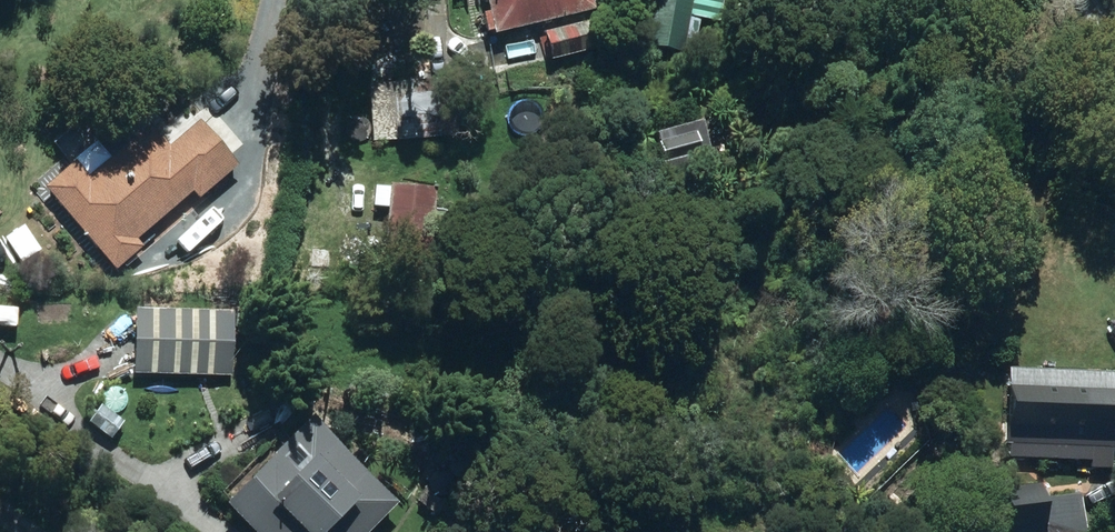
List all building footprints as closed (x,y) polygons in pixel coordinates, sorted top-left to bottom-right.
[(597,9),(595,0),(488,0),(497,34),(597,9)] [(644,46),(686,52),(694,0),(652,0),(644,46)] [(590,21),(545,32),(551,60),(597,49),(590,21)] [(451,78),(368,84),(372,142),(455,136),(451,78)] [(282,82),(280,104),(292,105),(294,83),(282,82)] [(75,162),(45,187),(116,270),(143,246),(137,239),(194,191),(200,198),(239,165),(201,120),(169,147),(151,125),(90,178),(75,162)] [(695,126),(659,132),(668,176),(703,170),(695,126)] [(391,183),(385,252),(431,256),(437,188),(391,183)] [(314,248),(313,265),(332,266),(332,249),(314,248)] [(232,338),(205,338),(204,358),(231,359),(232,338)] [(1010,457),(1092,461),(1091,468),(1106,469),(1106,462),(1113,462),(1114,447),(1114,373),(1009,368),(1006,444),(1010,444),(1010,457)] [(223,501),(253,531),(373,531),(401,505),(314,414),(223,501)] [(121,415),(104,416),(105,428),(122,426),(121,415)] [(1003,488),(1007,531),(1088,531),(1084,493),(1043,498),(1041,483),(1003,488)]
